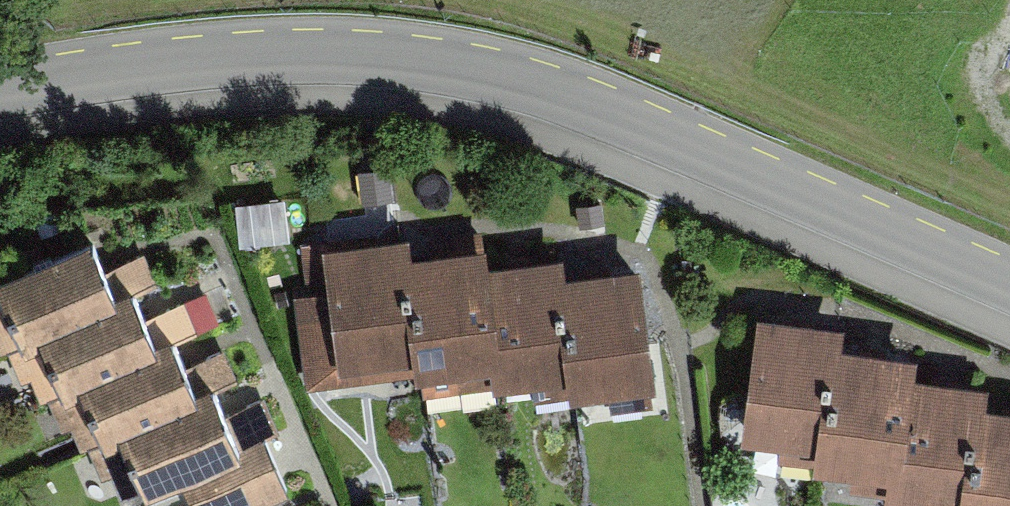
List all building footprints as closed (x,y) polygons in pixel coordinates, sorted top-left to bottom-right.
[(418,366),(406,261),(404,242),(324,251),(338,375),(418,366)] [(116,309),(88,245),(0,283),(0,297),(23,349),(38,342),(116,309)] [(495,375),(483,271),(481,252),(406,261),(418,366),(420,384),(495,375)] [(558,262),(483,271),(495,375),(497,395),(572,386),(560,282),(558,262)] [(641,273),(560,282),(572,386),(574,405),(654,396),(641,273)] [(78,391),(157,357),(133,302),(116,309),(38,342),(62,398),(78,391)] [(758,320),(743,446),(824,455),(836,352),(839,330),(758,320)] [(119,440),(198,406),(174,350),(157,357),(78,391),(103,447),(119,440)] [(912,361),(836,352),(824,455),(822,476),(897,485),(909,381),(912,361)] [(909,381),(897,485),(895,505),(898,505),(968,505),(979,413),(982,390),(909,381)] [(182,487),(241,462),(237,453),(214,399),(198,406),(119,440),(146,503),(182,487)] [(979,413),(968,505),(1009,505),(1009,416),(979,413)] [(289,498),(264,441),(237,453),(241,462),(182,487),(190,505),(271,505),(289,498)]
